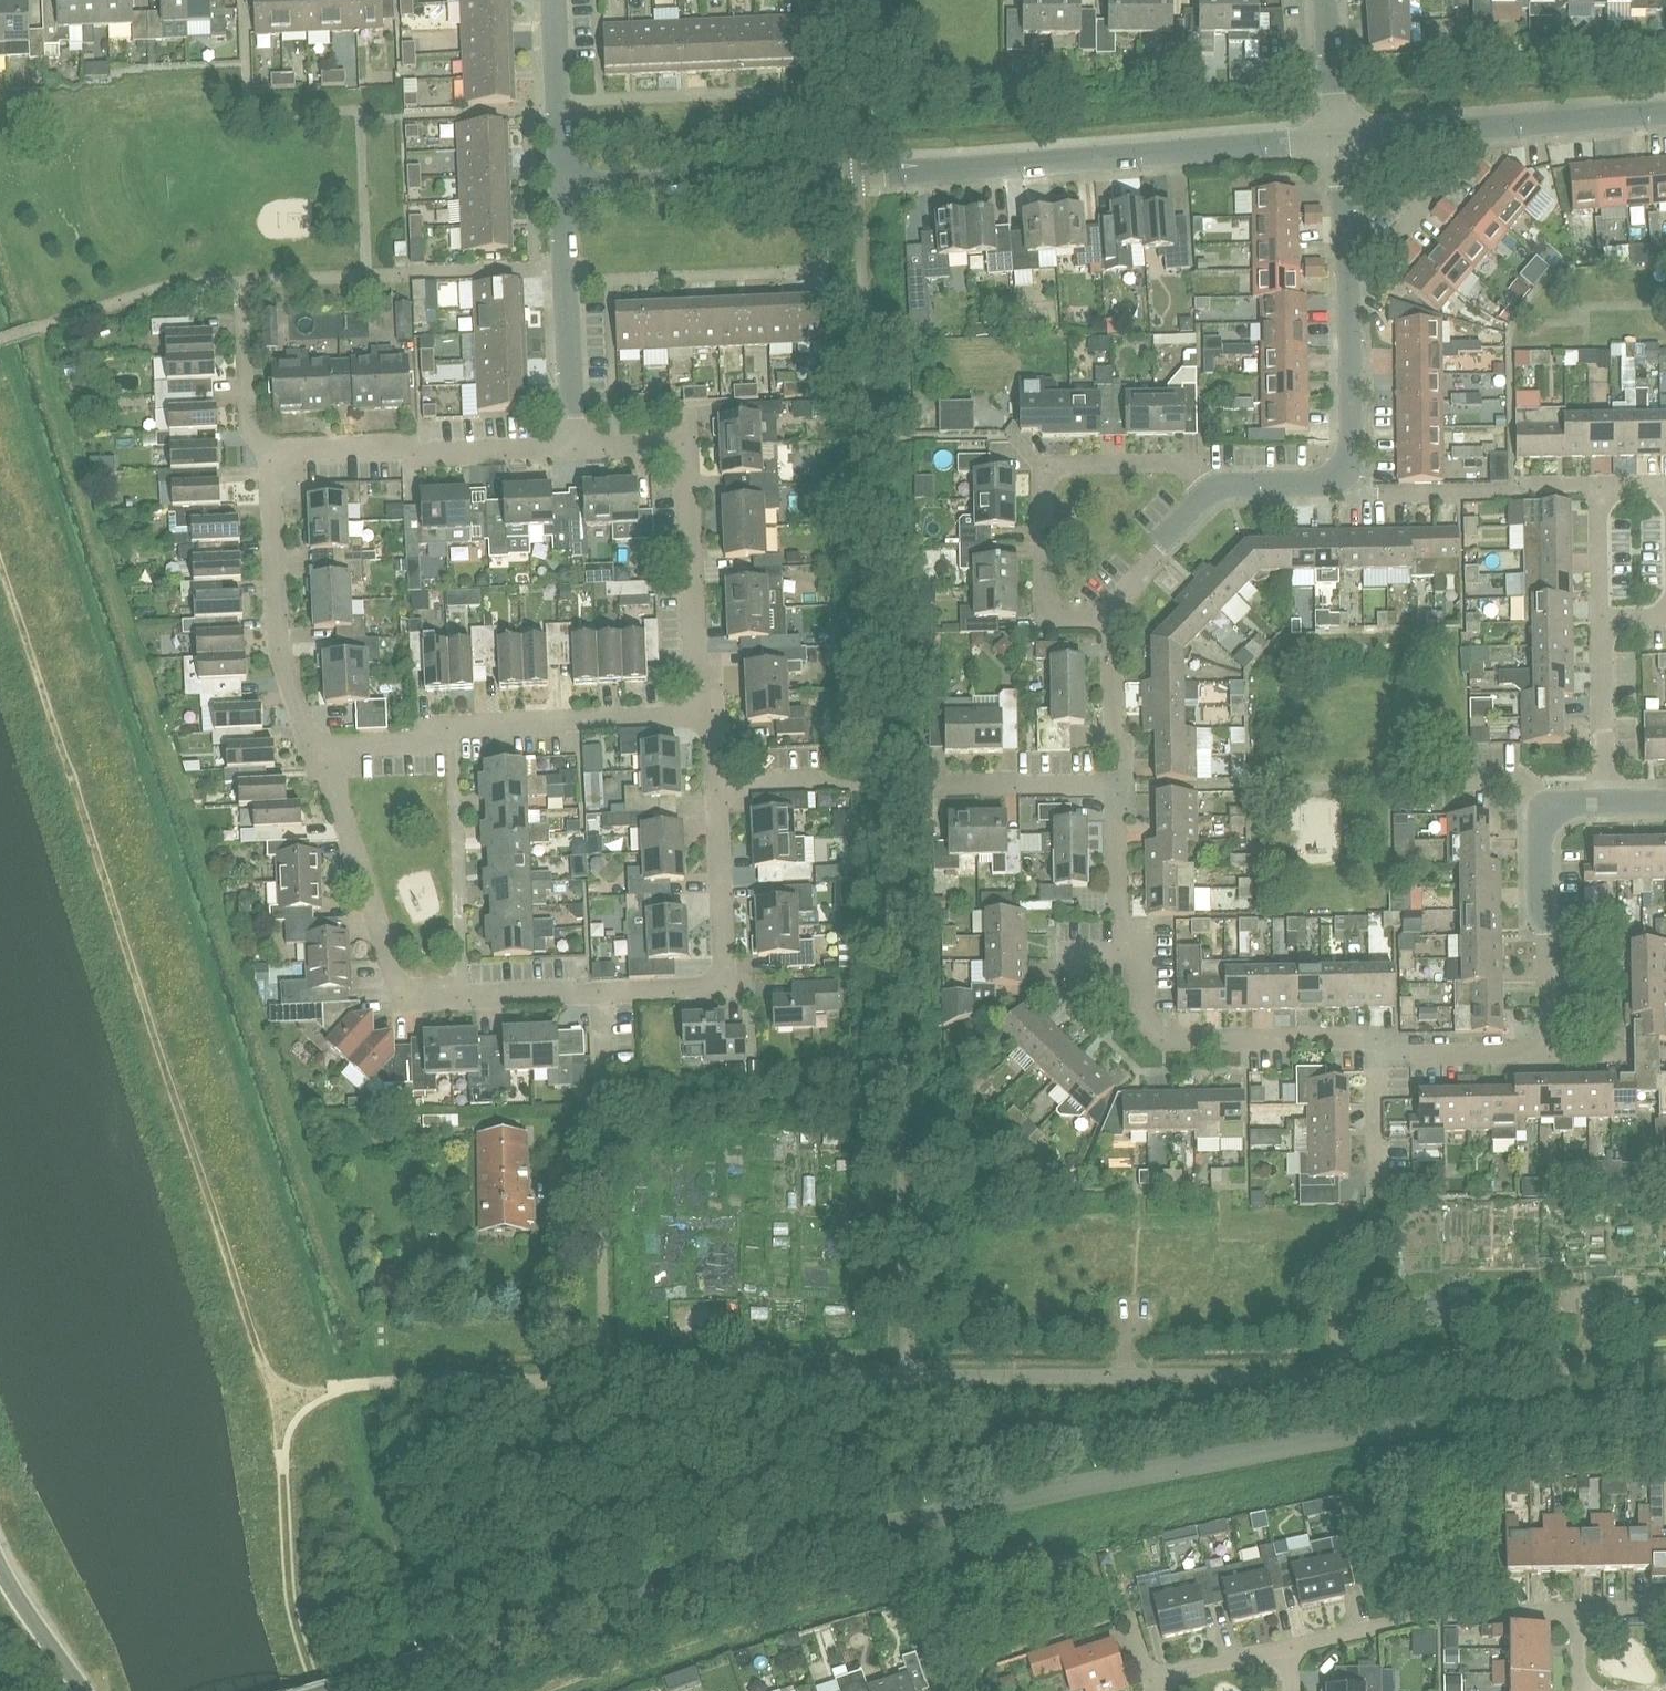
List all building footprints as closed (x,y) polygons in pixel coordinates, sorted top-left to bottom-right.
[(43,17),(43,30),(45,57),(60,57),(59,42),(68,41),(69,44),(83,44),(82,27),(83,27),(82,0),(57,0),(58,16),(43,17)] [(83,44),(94,44),(93,27),(108,26),(107,0),(82,0),(83,27),(82,27),(83,44)] [(108,26),(132,25),(132,41),(148,41),(147,12),(132,13),(131,0),(107,0),(108,26)] [(148,41),(163,40),(162,24),(186,23),(185,0),(161,0),(162,12),(147,12),(148,41)] [(186,23),(210,22),(211,38),(226,37),(225,9),(210,10),(210,0),(185,0),(186,23)] [(279,0),(254,0),(255,35),(281,34),(279,0)] [(281,34),(306,33),(305,0),(279,0),(281,34)] [(306,33),(332,31),(330,0),(305,0),(306,33)] [(332,31),(357,30),(356,0),(330,0),(332,31)] [(394,0),(356,0),(357,30),(383,29),(382,20),(395,20),(394,0)] [(460,1),(461,27),(511,25),(510,0),(495,0),(460,1)] [(1007,50),(1023,50),(1023,34),(1050,34),(1051,0),(1024,0),(1024,19),(1007,19),(1007,50)] [(1096,50),(1096,24),(1096,19),(1080,19),(1080,0),(1051,0),(1050,34),(1080,34),(1080,50),(1096,50)] [(1096,54),(1115,53),(1115,33),(1139,33),(1139,0),(1109,0),(1109,24),(1096,24),(1096,50),(1096,54)] [(1139,33),(1165,33),(1165,54),(1184,54),(1184,24),(1171,24),(1171,0),(1139,0),(1139,33)] [(1228,34),(1228,0),(1200,0),(1200,22),(1184,22),(1184,24),(1184,54),(1184,55),(1211,55),(1211,34),(1228,34)] [(1228,34),(1228,42),(1257,42),(1257,62),(1286,62),(1283,31),(1257,31),(1257,0),(1228,0),(1228,34)] [(1467,0),(1453,0),(1453,10),(1468,8),(1467,0)] [(1529,0),(1473,0),(1473,41),(1491,41),(1491,6),(1515,5),(1515,10),(1523,10),(1529,10),(1529,0)] [(1529,10),(1530,10),(1530,5),(1555,6),(1555,0),(1529,0),(1529,10)] [(1606,5),(1630,5),(1630,10),(1662,10),(1662,0),(1606,0),(1606,5)] [(45,57),(43,30),(29,31),(27,1),(3,2),(5,44),(6,57),(29,56),(29,59),(45,58),(45,57)] [(1409,24),(1407,1),(1366,4),(1368,27),(1409,24)] [(413,3),(400,4),(400,17),(414,16),(413,3)] [(806,17),(780,18),(783,68),(808,67),(806,17)] [(757,69),(782,68),(783,68),(780,18),(755,19),(757,69)] [(755,19),(730,20),(732,70),(757,69),(755,19)] [(706,71),(731,70),(732,70),(730,20),(704,21),(706,71)] [(704,21),(679,22),(681,72),(706,71),(704,21)] [(656,73),(681,72),(679,22),(653,23),(656,73)] [(653,23),(628,25),(630,74),(656,73),(653,23)] [(1409,24),(1368,27),(1370,50),(1411,46),(1409,24)] [(511,25),(461,27),(463,53),(512,51),(511,25)] [(603,26),(605,75),(630,74),(628,25),(603,26)] [(1471,37),(1471,25),(1456,26),(1457,39),(1471,37)] [(1656,33),(1657,51),(1665,50),(1665,33),(1656,33)] [(343,38),(344,57),(360,56),(359,37),(343,38)] [(1546,53),(1563,53),(1563,40),(1546,40),(1546,53)] [(402,55),(415,55),(415,43),(402,44),(402,55)] [(512,51),(463,53),(464,78),(513,76),(512,51)] [(415,55),(402,55),(403,68),(416,67),(415,55)] [(1195,77),(1195,73),(1195,63),(1185,63),(1185,77),(1195,77)] [(334,72),(334,85),(346,85),(345,71),(334,72)] [(334,85),(334,72),(321,72),(322,86),(334,85)] [(283,74),(283,87),(295,87),(295,73),(283,74)] [(283,74),(271,74),(271,88),(283,87),(283,74)] [(513,76),(464,78),(465,104),(514,102),(513,76)] [(418,106),(417,94),(404,95),(404,107),(418,106)] [(458,150),(507,148),(506,122),(457,125),(458,150)] [(406,139),(419,139),(418,127),(405,127),(406,139)] [(507,148),(458,150),(459,176),(509,174),(507,148)] [(1477,159),(1471,166),(1484,177),(1490,170),(1477,159)] [(1649,161),(1653,205),(1665,204),(1665,159),(1649,161)] [(1623,163),(1626,207),(1653,205),(1649,161),(1623,163)] [(1490,182),(1524,211),(1541,191),(1507,162),(1490,182)] [(1623,163),(1622,163),(1596,165),(1600,209),(1626,207),(1623,163)] [(1596,165),(1595,165),(1569,167),(1572,211),(1600,209),(1596,165)] [(407,167),(407,178),(421,177),(420,166),(407,167)] [(1477,185),(1484,177),(1471,166),(1464,174),(1477,185)] [(460,201),(510,199),(509,174),(459,176),(460,201)] [(408,190),(421,190),(421,177),(407,178),(408,190)] [(1507,231),(1523,211),(1524,211),(1490,182),(1473,202),(1507,231)] [(1297,217),(1297,190),(1252,191),(1252,218),(1297,217)] [(510,199),(460,201),(461,227),(511,225),(510,199)] [(1443,199),(1437,206),(1450,217),(1456,210),(1443,199)] [(1455,222),(1489,251),(1507,231),(1473,202),(1455,222)] [(1130,246),(1143,245),(1144,249),(1140,204),(1112,206),(1113,218),(1098,219),(1099,234),(1102,265),(1102,271),(1127,269),(1126,256),(1131,256),(1130,246)] [(1141,204),(1140,204),(1144,249),(1158,248),(1159,258),(1164,257),(1165,270),(1189,268),(1187,234),(1172,235),(1169,206),(1141,208),(1141,204)] [(1450,217),(1437,206),(1430,214),(1443,225),(1450,217)] [(1322,216),(1322,207),(1304,207),(1304,217),(1322,216)] [(1102,265),(1099,234),(1083,236),(1081,209),(1052,211),(1055,252),(1074,251),(1075,267),(1102,265)] [(1011,241),(1011,237),(994,239),(992,210),(963,213),(966,254),(987,253),(989,274),(1013,272),(1011,241)] [(1055,252),(1052,211),(1025,213),(1027,239),(1011,241),(1013,272),(1040,270),(1038,253),(1055,252)] [(966,254),(963,213),(935,215),(937,243),(923,245),(925,279),(950,277),(948,256),(966,254)] [(1647,214),(1649,230),(1660,229),(1659,213),(1647,214)] [(409,217),(410,229),(423,228),(422,216),(409,217)] [(1322,216),(1304,217),(1304,226),(1322,226),(1322,216)] [(1297,217),(1252,218),(1253,244),(1298,243),(1297,217)] [(1594,219),(1596,234),(1607,233),(1606,218),(1594,219)] [(1438,242),(1472,271),(1489,251),(1455,222),(1438,242)] [(511,225),(461,227),(462,252),(512,250),(511,225)] [(423,240),(423,228),(410,229),(410,241),(423,240)] [(1661,245),(1660,229),(1649,230),(1650,245),(1650,246),(1656,245),(1661,245)] [(1609,249),(1607,233),(1596,234),(1597,250),(1609,249)] [(1408,240),(1402,247),(1415,258),(1421,251),(1408,240)] [(1455,292),(1472,272),(1472,271),(1438,242),(1421,263),(1455,292)] [(1298,243),(1253,244),(1253,271),(1298,270),(1298,243)] [(395,255),(406,255),(406,244),(395,244),(395,255)] [(1650,246),(1650,245),(1629,247),(1631,265),(1657,263),(1656,245),(1650,246)] [(1415,258),(1402,247),(1396,255),(1409,266),(1415,258)] [(1304,261),(1304,270),(1321,270),(1322,261),(1304,261)] [(1437,312),(1455,292),(1421,263),(1403,283),(1437,312)] [(1540,277),(1527,266),(1520,276),(1532,286),(1540,277)] [(1253,271),(1254,297),(1254,298),(1261,297),(1298,297),(1298,296),(1298,270),(1253,271)] [(1321,270),(1304,270),(1303,281),(1321,281),(1321,270)] [(425,281),(412,281),(413,311),(427,311),(425,281)] [(474,309),(523,307),(522,281),(473,284),(474,309)] [(792,294),(795,344),(820,343),(818,293),(792,294)] [(792,294),(767,295),(769,345),(795,344),(792,294)] [(767,295),(742,296),(744,346),(769,345),(767,295)] [(718,347),(744,346),(742,296),(716,297),(718,347)] [(1262,324),(1306,323),(1305,296),(1298,296),(1298,297),(1261,297),(1262,324)] [(716,297),(691,299),(693,348),(718,347),(716,297)] [(691,299),(665,300),(668,349),(693,348),(691,299)] [(1194,299),(1194,310),(1210,310),(1210,299),(1194,299)] [(1397,323),(1397,349),(1442,348),(1441,321),(1441,316),(1430,313),(1388,299),(1388,323),(1397,323)] [(665,300),(640,301),(642,350),(668,349),(665,300)] [(642,350),(640,301),(615,302),(617,351),(642,350)] [(398,342),(411,342),(410,304),(396,304),(398,342)] [(523,307),(474,309),(475,334),(524,332),(523,307)] [(263,310),(264,348),(278,348),(276,309),(263,310)] [(427,323),(427,311),(413,311),(414,324),(427,323)] [(213,331),(193,332),(193,319),(152,321),(152,334),(165,333),(166,358),(214,356),(213,331)] [(1131,319),(1117,320),(1119,339),(1133,337),(1131,319)] [(1306,349),(1306,323),(1262,324),(1262,350),(1306,349)] [(525,358),(524,332),(475,334),(476,360),(525,358)] [(1164,337),(1164,348),(1206,348),(1206,337),(1164,337)] [(1450,348),(1442,348),(1397,349),(1397,375),(1442,375),(1442,359),(1458,359),(1458,353),(1465,353),(1465,341),(1450,342),(1450,348)] [(1465,341),(1465,353),(1481,353),(1481,341),(1465,341)] [(1636,346),(1636,359),(1645,359),(1645,345),(1636,346)] [(1222,346),(1222,351),(1222,356),(1237,357),(1237,346),(1222,346)] [(1237,346),(1237,357),(1253,357),(1253,346),(1237,346)] [(1626,346),(1626,347),(1626,359),(1636,359),(1636,346),(1626,346)] [(354,410),(409,408),(407,357),(392,357),(391,348),(372,349),(372,358),(352,359),(352,361),(328,362),(328,360),(307,361),(307,351),(287,352),(287,362),(272,362),(274,413),(330,411),(330,404),(353,403),(354,410)] [(1262,350),(1262,377),(1306,376),(1306,349),(1262,350)] [(421,362),(434,362),(433,350),(420,350),(421,362)] [(1588,351),(1578,351),(1578,365),(1588,365),(1588,351)] [(1588,351),(1588,365),(1597,365),(1597,351),(1588,351)] [(1540,352),(1530,352),(1530,366),(1540,366),(1540,352)] [(1540,352),(1540,366),(1549,366),(1549,352),(1540,352)] [(214,356),(166,358),(167,382),(154,383),(155,395),(180,395),(180,382),(215,380),(214,356)] [(525,358),(476,360),(477,385),(527,383),(525,358)] [(434,373),(434,362),(421,362),(421,374),(434,373)] [(1196,370),(1181,370),(1168,386),(1168,395),(1154,395),(1155,434),(1184,434),(1184,413),(1196,413),(1196,370)] [(1442,401),(1442,375),(1397,375),(1398,402),(1442,401)] [(1306,376),(1262,377),(1263,403),(1307,403),(1306,376)] [(1042,435),(1069,435),(1069,396),(1056,396),(1056,384),(1053,380),(1020,380),(1021,430),(1042,429),(1042,435)] [(797,396),(796,382),(784,383),(785,396),(797,396)] [(796,382),(797,396),(808,395),(807,382),(796,382)] [(527,383),(477,385),(478,411),(528,409),(527,383)] [(745,385),(746,398),(758,398),(757,384),(745,385)] [(746,398),(745,385),(734,385),(735,399),(746,398)] [(1098,396),(1069,396),(1069,435),(1099,435),(1099,414),(1111,413),(1111,386),(1098,386),(1098,396)] [(1125,386),(1111,386),(1111,413),(1126,413),(1126,434),(1155,434),(1154,395),(1125,395),(1125,386)] [(695,400),(695,387),(683,388),(684,401),(695,400)] [(695,387),(695,400),(708,400),(707,387),(695,387)] [(1637,457),(1636,392),(1625,392),(1625,405),(1613,406),(1613,457),(1637,457)] [(1636,392),(1637,457),(1661,456),(1661,417),(1649,417),(1649,392),(1636,392)] [(169,433),(181,432),(217,431),(216,406),(183,408),(183,394),(180,395),(155,395),(155,409),(168,408),(169,433)] [(644,395),(645,408),(657,407),(657,394),(644,395)] [(1451,395),(1451,401),(1451,406),(1466,405),(1466,394),(1451,395)] [(1466,394),(1466,405),(1482,405),(1482,394),(1466,394)] [(645,408),(644,395),(633,395),(634,409),(645,408)] [(1238,410),(1238,399),(1223,399),(1223,411),(1238,410)] [(1254,410),(1254,404),(1254,399),(1238,399),(1238,410),(1254,410)] [(809,401),(797,402),(793,402),(793,416),(810,415),(809,401)] [(1398,428),(1443,428),(1442,401),(1398,402),(1398,428)] [(719,420),(712,421),(713,435),(720,435),(720,447),(760,445),(759,417),(775,416),(781,416),(781,403),(774,403),(772,403),(747,404),(747,417),(721,418),(719,418),(719,420)] [(973,403),(939,404),(940,433),(973,432),(973,403)] [(1263,403),(1263,404),(1263,430),(1286,430),(1307,430),(1307,403),(1263,403)] [(423,417),(436,417),(436,405),(422,406),(423,417)] [(1612,406),(1612,418),(1589,418),(1589,457),(1613,457),(1613,406),(1612,406)] [(1566,458),(1564,409),(1541,410),(1542,458),(1566,458)] [(1589,457),(1589,418),(1566,419),(1566,409),(1564,409),(1566,458),(1589,457)] [(1541,410),(1516,410),(1517,458),(1542,458),(1541,410)] [(1398,428),(1398,455),(1443,454),(1443,428),(1398,428)] [(1263,442),(1286,442),(1286,430),(1263,430),(1263,442)] [(181,432),(169,433),(156,433),(157,447),(170,446),(171,471),(183,470),(218,468),(217,444),(182,446),(181,432)] [(776,444),(720,447),(721,475),(750,474),(750,486),(778,485),(776,444)] [(1466,459),(1466,447),(1451,447),(1451,460),(1466,459)] [(1483,459),(1483,454),(1482,447),(1466,447),(1466,459),(1483,459)] [(1443,454),(1398,455),(1398,481),(1443,481),(1443,454)] [(989,455),(957,456),(957,473),(973,472),(973,500),(1014,499),(1013,473),(989,473),(989,455)] [(173,508),(210,506),(220,506),(219,482),(184,483),(183,470),(171,471),(158,471),(159,484),(172,484),(173,508)] [(610,483),(612,525),(638,524),(638,540),(653,539),(652,511),(638,512),(636,482),(610,483)] [(309,524),(347,523),(346,505),(360,505),(359,483),(334,484),(334,497),(308,498),(309,524)] [(584,510),(570,510),(570,517),(571,553),(571,556),(588,556),(586,526),(612,525),(610,483),(583,484),(584,510)] [(723,500),(724,529),(764,527),(763,510),(779,509),(778,485),(750,486),(751,499),(723,500)] [(571,553),(570,517),(552,518),(551,486),(527,487),(529,527),(542,526),(543,538),(552,537),(553,553),(571,553)] [(515,528),(529,527),(527,487),(503,488),(505,524),(488,525),(489,557),(508,556),(508,539),(516,539),(515,528)] [(469,489),(445,490),(447,542),(484,541),(483,514),(470,515),(469,489)] [(447,542),(445,490),(421,491),(422,531),(405,531),(406,558),(419,557),(418,543),(447,542)] [(959,545),(988,544),(991,544),(990,527),(1014,527),(1014,499),(973,500),(973,518),(962,518),(958,522),(958,527),(959,545)] [(1523,527),(1571,526),(1570,502),(1523,502),(1523,527)] [(210,506),(173,508),(169,508),(170,532),(174,535),(174,546),(179,545),(220,544),(239,543),(238,518),(210,520),(210,506)] [(1477,519),(1464,519),(1464,529),(1477,528),(1477,519)] [(337,549),(337,562),(363,561),(376,561),(376,553),(362,553),(362,539),(348,539),(347,523),(309,524),(310,533),(305,535),(306,546),(310,548),(311,550),(337,549)] [(1571,550),(1571,526),(1523,527),(1524,551),(1571,550)] [(753,556),(754,568),(781,567),(781,555),(765,555),(764,527),(724,529),(725,557),(753,556)] [(1478,538),(1477,528),(1464,529),(1464,538),(1478,538)] [(1445,578),(1459,577),(1458,530),(1433,531),(1434,578),(1434,592),(1445,592),(1445,578)] [(1408,578),(1410,578),(1409,531),(1385,532),(1386,571),(1408,570),(1408,578)] [(1410,578),(1434,578),(1433,531),(1409,531),(1410,578)] [(1338,571),(1338,532),(1314,533),(1314,572),(1315,572),(1315,584),(1338,584),(1338,571)] [(1338,571),(1362,571),(1361,532),(1338,532),(1338,571)] [(1386,571),(1385,532),(1361,532),(1362,571),(1386,571)] [(1246,543),(1216,574),(1237,595),(1252,580),(1256,584),(1269,578),(1269,572),(1290,572),(1290,533),(1289,533),(1289,543),(1246,543)] [(1314,533),(1290,533),(1290,572),(1314,572),(1314,533)] [(240,556),(239,556),(221,557),(220,544),(179,545),(180,560),(192,559),(193,582),(222,581),(241,580),(240,556)] [(988,544),(959,545),(959,570),(974,569),(975,589),(1015,588),(1015,559),(988,560),(988,544)] [(1571,574),(1571,550),(1524,551),(1524,575),(1571,574)] [(313,602),(351,600),(350,584),(364,583),(363,561),(337,562),(338,575),(312,576),(313,602)] [(1197,580),(1192,585),(1221,612),(1237,595),(1216,574),(1209,568),(1208,569),(1204,564),(1192,575),(1197,580)] [(726,582),(727,611),(783,608),(781,567),(754,568),(754,581),(726,582)] [(1478,567),(1464,567),(1465,577),(1478,576),(1478,567)] [(1571,574),(1524,575),(1524,599),(1571,598),(1571,574)] [(1478,586),(1478,576),(1465,577),(1465,586),(1478,586)] [(181,596),(194,596),(193,582),(180,583),(181,596)] [(649,595),(648,582),(606,584),(607,597),(649,595)] [(1192,585),(1176,602),(1204,629),(1221,612),(1192,585)] [(1015,588),(975,589),(975,606),(960,606),(960,633),(989,632),(989,618),(1016,617),(1015,588)] [(468,606),(481,606),(481,591),(468,591),(468,606)] [(194,596),(195,620),(242,618),(241,594),(194,596)] [(1572,622),(1571,598),(1524,599),(1524,623),(1533,623),(1572,622)] [(341,640),(352,639),(366,639),(365,617),(351,617),(351,600),(313,602),(314,628),(340,627),(341,640)] [(1204,629),(1176,602),(1174,604),(1180,610),(1151,640),(1152,683),(1183,683),(1182,662),(1188,662),(1192,649),(1188,646),(1204,629)] [(762,650),(773,650),(800,648),(800,635),(784,636),(784,625),(783,608),(727,611),(729,639),(762,638),(762,650)] [(1435,627),(1444,627),(1444,612),(1434,613),(1435,627)] [(1425,627),(1435,627),(1434,613),(1425,613),(1425,627)] [(1329,628),(1339,628),(1339,614),(1329,614),(1329,628)] [(1339,628),(1348,628),(1348,614),(1339,614),(1339,628)] [(1377,628),(1387,628),(1387,614),(1377,614),(1377,628)] [(1387,628),(1396,628),(1395,614),(1387,614),(1387,628)] [(1466,615),(1466,625),(1479,625),(1479,615),(1466,615)] [(196,633),(195,620),(182,621),(183,634),(195,633),(196,633)] [(423,644),(422,620),(409,620),(410,644),(423,644)] [(1300,620),(1291,620),(1291,634),(1301,634),(1300,620)] [(645,634),(620,635),(622,682),(647,681),(645,651),(658,650),(657,621),(644,621),(645,634)] [(1572,622),(1533,623),(1533,647),(1572,646),(1572,622)] [(546,638),(559,638),(558,625),(545,626),(546,638)] [(571,625),(558,625),(559,638),(571,637),(571,625)] [(1466,625),(1466,634),(1479,634),(1479,625),(1466,625)] [(471,642),(484,641),(484,628),(471,629),(471,641),(471,642)] [(496,628),(484,628),(484,641),(497,641),(497,640),(496,628)] [(222,632),(196,633),(197,658),(244,656),(243,631),(222,632)] [(620,635),(596,636),(598,683),(622,682),(620,635)] [(1257,635),(1251,642),(1261,652),(1268,646),(1273,639),(1269,635),(1263,641),(1257,635)] [(573,684),(598,683),(596,636),(571,637),(573,684)] [(379,638),(366,639),(352,639),(352,653),(323,654),(323,657),(317,657),(317,669),(324,669),(324,679),(367,678),(366,664),(380,663),(379,638)] [(546,638),(521,639),(523,687),(548,685),(547,666),(546,638)] [(499,688),(523,687),(521,639),(497,640),(497,641),(499,688)] [(471,641),(447,642),(449,689),(473,688),(473,682),(471,642),(471,641)] [(424,690),(449,689),(447,642),(423,644),(424,690)] [(1244,650),(1254,659),(1261,652),(1251,642),(1244,650)] [(1036,660),(1046,660),(1046,644),(1036,644),(1036,660)] [(1572,670),(1572,646),(1533,647),(1533,671),(1572,670)] [(745,665),(747,694),(786,692),(786,674),(801,674),(801,663),(806,662),(806,648),(800,648),(773,650),(774,664),(745,665)] [(1657,656),(1658,669),(1665,669),(1665,655),(1657,656)] [(194,696),(200,696),(216,695),(216,681),(246,680),(245,656),(244,656),(197,658),(198,682),(186,682),(187,696),(194,696)] [(1051,692),(1083,691),(1083,659),(1051,659),(1051,692)] [(1469,663),(1469,673),(1483,673),(1483,663),(1469,663)] [(1521,696),(1522,696),(1562,695),(1573,695),(1572,670),(1533,671),(1499,671),(1499,685),(1512,685),(1521,694),(1521,696)] [(1483,681),(1483,673),(1469,673),(1469,682),(1483,681)] [(367,678),(324,679),(325,704),(355,703),(356,716),(355,716),(356,731),(387,730),(386,701),(368,701),(367,678)] [(1142,684),(1143,708),(1183,707),(1198,707),(1197,684),(1183,684),(1183,683),(1152,683),(1142,683),(1142,684)] [(972,713),(972,752),(1002,752),(1001,735),(1018,735),(1017,699),(1017,691),(1005,691),(999,696),(1000,713),(972,713)] [(1083,691),(1051,692),(1052,710),(1041,710),(1036,715),(1038,751),(1070,751),(1070,734),(1064,734),(1061,731),(1061,724),(1084,724),(1083,691)] [(777,735),(804,734),(803,708),(787,709),(786,692),(747,694),(748,722),(776,721),(777,735)] [(215,732),(244,731),(262,730),(261,706),(233,707),(232,694),(216,695),(200,696),(201,709),(214,709),(215,732)] [(1523,718),(1562,718),(1562,695),(1522,696),(1523,718)] [(1230,706),(1245,706),(1245,697),(1230,697),(1230,706)] [(1470,719),(1484,719),(1493,719),(1492,699),(1470,700),(1470,719)] [(929,736),(945,736),(945,753),(972,752),(972,713),(957,714),(957,704),(951,700),(928,700),(929,736)] [(1245,706),(1230,706),(1230,716),(1245,715),(1245,706)] [(1194,730),(1183,730),(1183,707),(1143,708),(1143,733),(1154,733),(1194,731),(1194,730)] [(1643,714),(1644,762),(1665,761),(1665,714),(1643,714)] [(1562,743),(1562,718),(1523,718),(1523,743),(1562,743)] [(1484,729),(1484,719),(1470,719),(1470,730),(1484,729)] [(1470,730),(1471,745),(1490,744),(1489,729),(1484,729),(1470,730)] [(641,755),(642,772),(679,770),(678,743),(642,745),(641,730),(620,731),(621,756),(641,755)] [(227,769),(238,769),(274,767),(273,743),(245,744),(244,731),(215,732),(212,733),(213,746),(226,745),(227,769)] [(1155,755),(1195,755),(1194,731),(1154,733),(1155,755)] [(1231,754),(1245,754),(1245,744),(1230,745),(1231,754)] [(1449,746),(1449,757),(1460,757),(1460,746),(1449,746)] [(594,778),(614,777),(612,747),(593,747),(594,778)] [(1245,754),(1231,754),(1231,764),(1245,764),(1245,754)] [(1155,780),(1195,780),(1195,755),(1155,755),(1155,780)] [(547,787),(547,786),(578,785),(577,771),(559,772),(559,777),(524,778),(524,763),(485,765),(486,777),(480,777),(480,789),(547,787)] [(238,769),(227,769),(224,770),(225,783),(238,782),(238,769)] [(625,813),(652,812),(651,798),(680,796),(679,770),(642,772),(643,787),(624,788),(625,813)] [(285,780),(238,782),(239,807),(253,806),(286,805),(285,780)] [(487,813),(526,811),(525,797),(547,796),(547,787),(480,789),(481,801),(487,801),(487,813)] [(807,793),(779,795),(780,811),(752,813),(753,840),(793,838),(792,811),(807,810),(807,793)] [(1156,819),(1195,818),(1195,793),(1156,794),(1156,819)] [(1043,818),(1044,802),(1031,801),(1030,818),(1043,818)] [(300,804),(286,805),(253,806),(254,830),(241,831),(241,843),(266,842),(272,842),(271,830),(301,828),(300,804)] [(1229,818),(1246,818),(1246,808),(1228,808),(1229,818)] [(482,837),(549,834),(548,825),(526,826),(526,811),(487,813),(488,825),(482,825),(482,837)] [(642,827),(643,854),(683,852),(681,825),(653,826),(652,812),(603,815),(604,829),(642,827)] [(1005,813),(976,814),(977,856),(992,855),(992,874),(1020,873),(1019,841),(1006,841),(1005,813)] [(977,856),(976,814),(947,814),(948,842),(933,842),(934,871),(959,870),(959,856),(977,856)] [(1488,814),(1448,815),(1449,840),(1488,839),(1488,814)] [(1407,825),(1407,816),(1393,817),(1393,826),(1407,825)] [(1195,843),(1195,818),(1156,819),(1157,843),(1144,843),(1144,844),(1195,843)] [(1246,818),(1229,818),(1229,827),(1246,827),(1246,818)] [(1085,854),(1085,821),(1053,822),(1053,835),(1041,835),(1041,855),(1054,854),(1085,854)] [(489,861),(528,859),(527,845),(549,844),(549,834),(482,837),(483,849),(489,849),(489,861)] [(810,865),(806,865),(805,840),(793,841),(793,838),(753,840),(754,868),(782,867),(783,879),(811,878),(810,865)] [(1449,864),(1499,863),(1499,862),(1489,862),(1488,839),(1449,840),(1449,864)] [(1641,841),(1642,894),(1651,894),(1651,880),(1665,879),(1665,840),(1641,841)] [(277,857),(278,882),(319,880),(318,852),(297,853),(297,841),(272,842),(266,842),(267,857),(277,857)] [(1618,880),(1617,841),(1593,841),(1594,866),(1583,866),(1584,881),(1618,880)] [(1617,841),(1618,880),(1632,880),(1632,894),(1642,894),(1641,841),(1617,841)] [(1195,844),(1195,843),(1144,844),(1144,868),(1192,867),(1192,865),(1184,865),(1184,844),(1195,844)] [(683,852),(643,854),(643,870),(631,871),(631,882),(628,882),(628,896),(656,895),(656,881),(684,880),(683,852)] [(1054,886),(1072,886),(1086,886),(1085,854),(1054,854),(1054,886)] [(1229,865),(1247,865),(1246,856),(1229,856),(1229,865)] [(1407,856),(1393,856),(1393,866),(1407,865),(1407,856)] [(485,885),(551,882),(550,872),(528,873),(528,859),(489,861),(490,873),(484,873),(485,885)] [(1499,863),(1449,864),(1449,865),(1461,865),(1461,887),(1499,888),(1499,863)] [(1408,875),(1407,865),(1393,866),(1394,875),(1408,875)] [(1145,892),(1192,891),(1192,867),(1144,868),(1145,892)] [(1252,890),(1252,879),(1238,880),(1238,891),(1252,890)] [(319,880),(278,882),(279,907),(269,907),(270,922),(285,921),(300,921),(299,909),(320,908),(319,880)] [(551,882),(485,885),(485,897),(491,896),(491,908),(530,907),(530,906),(546,906),(545,892),(551,891),(551,882)] [(784,900),(756,901),(756,903),(750,904),(750,920),(757,920),(757,929),(797,927),(796,913),(812,912),(811,886),(783,887),(784,900)] [(1050,902),(1050,886),(1039,886),(1040,902),(1050,902)] [(1500,912),(1499,888),(1461,887),(1461,912),(1500,912)] [(1252,899),(1252,890),(1238,891),(1239,899),(1252,899)] [(1193,916),(1192,891),(1145,892),(1145,917),(1193,916)] [(634,937),(686,935),(685,910),(652,912),(652,895),(625,896),(626,923),(629,923),(644,931),(647,931),(647,936),(634,937)] [(1389,913),(1392,913),(1402,913),(1403,913),(1403,903),(1389,904),(1389,913)] [(530,907),(491,908),(492,920),(486,921),(487,932),(553,930),(552,920),(531,921),(530,907)] [(986,936),(1025,935),(1025,911),(985,912),(986,936)] [(1462,936),(1500,936),(1500,912),(1461,912),(1462,936)] [(1604,936),(1617,935),(1617,912),(1585,913),(1585,933),(1604,932),(1604,936)] [(1383,928),(1393,928),(1392,913),(1389,913),(1383,914),(1383,928)] [(1393,928),(1402,927),(1402,913),(1392,913),(1393,928)] [(1402,934),(1421,934),(1421,913),(1403,913),(1402,913),(1402,927),(1402,934)] [(1305,933),(1305,918),(1296,919),(1296,933),(1305,933)] [(1344,932),(1344,918),(1333,918),(1334,932),(1344,932)] [(1353,932),(1353,918),(1344,918),(1344,932),(1353,932)] [(1248,933),(1248,919),(1239,920),(1239,933),(1248,933)] [(1257,933),(1257,919),(1248,919),(1248,933),(1257,933)] [(1296,933),(1296,919),(1286,919),(1286,933),(1296,933)] [(306,943),(307,963),(348,961),(347,933),(326,934),(326,920),(300,921),(285,921),(286,944),(306,943)] [(1200,934),(1200,920),(1191,921),(1191,934),(1200,934)] [(1210,934),(1209,920),(1200,920),(1200,934),(1210,934)] [(837,934),(851,933),(851,924),(836,925),(837,934)] [(758,954),(758,957),(786,955),(787,968),(815,966),(813,941),(797,942),(797,927),(757,929),(757,938),(751,938),(752,955),(758,954)] [(941,937),(956,937),(955,927),(941,927),(941,937)] [(553,930),(487,932),(487,944),(493,944),(493,957),(532,955),(531,940),(553,939),(553,930)] [(629,979),(655,978),(655,961),(687,959),(686,935),(634,937),(635,961),(628,961),(629,979)] [(986,960),(1026,959),(1025,935),(986,936),(986,960)] [(1501,959),(1500,943),(1500,936),(1462,936),(1462,959),(1501,959)] [(956,937),(941,937),(941,946),(956,946),(956,937)] [(1665,967),(1665,942),(1630,943),(1631,968),(1665,967)] [(1175,947),(1176,964),(1176,1012),(1201,1011),(1200,950),(1200,946),(1175,947)] [(1213,950),(1200,950),(1201,1011),(1225,1011),(1224,963),(1213,963),(1213,950)] [(1412,951),(1398,951),(1399,961),(1413,961),(1412,951)] [(971,991),(943,991),(943,1026),(971,1015),(996,1005),(996,986),(1026,985),(1026,959),(986,960),(987,985),(970,985),(971,991)] [(1462,983),(1501,983),(1501,959),(1462,959),(1462,982),(1454,982),(1454,983),(1462,983)] [(323,1004),(329,1004),(328,990),(349,989),(348,961),(307,963),(308,981),(280,983),(281,1006),(294,1005),(299,1005),(323,1004)] [(1413,970),(1413,961),(1399,961),(1399,970),(1413,970)] [(1224,963),(1225,1011),(1249,1010),(1249,971),(1248,962),(1224,963)] [(1631,968),(1631,992),(1665,991),(1665,967),(1631,968)] [(1394,1008),(1393,968),(1368,969),(1369,1008),(1394,1008)] [(1345,1009),(1345,969),(1320,970),(1321,1009),(1345,1009)] [(1368,969),(1345,969),(1345,1009),(1369,1008),(1368,969)] [(1296,970),(1272,971),(1273,1010),(1297,1010),(1296,970)] [(1320,970),(1296,970),(1297,1010),(1321,1009),(1320,970)] [(1273,1010),(1272,971),(1249,971),(1249,1010),(1273,1010)] [(836,983),(801,984),(790,985),(791,1000),(773,1001),(774,1030),(814,1028),(813,1011),(837,1010),(836,983)] [(1463,1007),(1501,1007),(1501,983),(1462,983),(1454,983),(1454,1007),(1463,1007)] [(1631,992),(1632,1005),(1625,1005),(1625,1016),(1665,1015),(1665,991),(1631,992)] [(1413,999),(1400,999),(1400,1009),(1414,1008),(1413,999)] [(1017,1047),(1044,1019),(1026,1001),(999,1030),(1017,1047)] [(327,1043),(348,1063),(372,1036),(371,1016),(353,1017),(352,1003),(329,1004),(323,1004),(324,1030),(332,1037),(327,1043)] [(295,1017),(294,1005),(281,1006),(280,1006),(281,1017),(295,1017)] [(1454,1033),(1502,1032),(1501,1007),(1463,1007),(1454,1007),(1454,1033)] [(1414,1018),(1414,1008),(1400,1009),(1400,1018),(1414,1018)] [(1657,1060),(1658,1040),(1665,1040),(1665,1015),(1625,1016),(1625,1026),(1632,1026),(1631,1061),(1633,1077),(1634,1117),(1635,1117),(1634,1106),(1657,1106),(1657,1120),(1654,1120),(1654,1135),(1662,1135),(1665,1135),(1665,1077),(1658,1077),(1657,1060)] [(705,1062),(744,1059),(743,1027),(722,1029),(721,1016),(683,1017),(684,1047),(705,1046),(705,1062)] [(1061,1035),(1044,1019),(1017,1047),(1034,1064),(1061,1035)] [(556,1028),(529,1030),(531,1071),(547,1070),(548,1087),(572,1086),(571,1057),(557,1058),(556,1028)] [(504,1060),(491,1061),(492,1089),(492,1093),(511,1093),(510,1072),(531,1071),(529,1030),(503,1031),(504,1060)] [(476,1032),(450,1033),(452,1075),(468,1074),(469,1090),(492,1089),(491,1061),(478,1061),(476,1032)] [(425,1064),(411,1064),(412,1083),(413,1092),(436,1091),(436,1075),(452,1075),(450,1033),(423,1034),(425,1064)] [(392,1035),(372,1036),(348,1063),(369,1082),(366,1086),(378,1098),(388,1097),(393,1093),(392,1084),(412,1083),(411,1064),(411,1053),(393,1054),(392,1035)] [(1061,1035),(1034,1064),(1051,1080),(1078,1052),(1061,1035)] [(1096,1068),(1078,1052),(1051,1080),(1068,1097),(1096,1068)] [(1109,1104),(1102,1097),(1113,1086),(1096,1068),(1068,1097),(1055,1110),(1061,1116),(1081,1117),(1085,1113),(1099,1126),(1109,1104)] [(1307,1106),(1346,1105),(1345,1080),(1326,1081),(1326,1068),(1296,1068),(1296,1106),(1307,1106)] [(1610,1118),(1609,1071),(1598,1072),(1599,1078),(1585,1078),(1586,1118),(1610,1118)] [(1633,1077),(1620,1077),(1620,1071),(1609,1071),(1610,1118),(1634,1117),(1633,1077)] [(976,1089),(985,1079),(978,1072),(968,1082),(976,1089)] [(1515,1141),(1515,1133),(1513,1079),(1513,1076),(1503,1076),(1504,1089),(1489,1090),(1491,1129),(1491,1141),(1515,1141)] [(1467,1129),(1466,1077),(1456,1077),(1456,1090),(1442,1091),(1443,1130),(1467,1129)] [(1476,1077),(1466,1077),(1467,1129),(1491,1129),(1489,1090),(1476,1090),(1476,1077)] [(1553,1132),(1563,1132),(1561,1078),(1537,1079),(1539,1119),(1553,1119),(1553,1132)] [(1572,1118),(1586,1118),(1585,1078),(1561,1078),(1563,1132),(1572,1132),(1572,1118)] [(985,1079),(976,1089),(982,1096),(992,1086),(985,1079)] [(1515,1133),(1525,1132),(1525,1119),(1539,1119),(1537,1079),(1513,1079),(1515,1133)] [(1409,1131),(1443,1130),(1442,1091),(1417,1091),(1418,1117),(1409,1117),(1409,1131)] [(1171,1093),(1171,1132),(1192,1132),(1193,1141),(1195,1141),(1195,1092),(1171,1093)] [(1219,1092),(1195,1092),(1195,1141),(1219,1141),(1219,1092)] [(1243,1092),(1241,1092),(1219,1092),(1219,1141),(1244,1141),(1243,1092)] [(1124,1133),(1147,1133),(1147,1093),(1118,1093),(1099,1137),(1124,1137),(1124,1133)] [(1171,1093),(1147,1093),(1147,1133),(1171,1132),(1171,1093)] [(1346,1105),(1307,1106),(1296,1106),(1307,1106),(1307,1120),(1293,1120),(1293,1130),(1346,1129),(1346,1105)] [(1010,1122),(1020,1112),(1013,1106),(1003,1116),(1010,1122)] [(1020,1112),(1010,1122),(1017,1129),(1026,1118),(1020,1112)] [(456,1127),(456,1116),(421,1117),(421,1128),(456,1127)] [(1027,1138),(1028,1139),(1034,1145),(1044,1135),(1037,1129),(1027,1138)] [(1308,1153),(1347,1153),(1346,1129),(1293,1130),(1293,1139),(1307,1139),(1308,1153)] [(527,1200),(527,1189),(526,1133),(479,1134),(481,1231),(527,1230),(527,1223),(532,1222),(532,1200),(527,1200)] [(1347,1178),(1347,1153),(1308,1153),(1299,1154),(1300,1206),(1335,1205),(1334,1178),(1347,1178)] [(1611,1177),(1611,1161),(1602,1162),(1602,1177),(1611,1177)] [(1611,1161),(1611,1177),(1621,1177),(1621,1161),(1611,1161)] [(1138,1171),(1138,1184),(1148,1184),(1148,1170),(1138,1171)] [(1220,1184),(1220,1170),(1209,1170),(1210,1184),(1220,1184)] [(1220,1170),(1220,1184),(1229,1183),(1229,1170),(1220,1170)] [(1172,1184),(1172,1171),(1161,1171),(1161,1184),(1172,1184)] [(1172,1171),(1172,1184),(1180,1184),(1180,1171),(1172,1171)] [(782,1235),(782,1223),(737,1223),(737,1235),(782,1235)] [(642,1293),(629,1293),(629,1308),(643,1308),(642,1293)] [(1649,1514),(1648,1514),(1650,1583),(1665,1583),(1665,1533),(1661,1533),(1661,1526),(1659,1526),(1659,1504),(1649,1505),(1649,1514)] [(1589,1531),(1578,1531),(1578,1571),(1602,1570),(1601,1514),(1589,1514),(1589,1531)] [(1602,1570),(1626,1570),(1625,1530),(1613,1530),(1613,1514),(1601,1514),(1602,1570)] [(1650,1583),(1648,1514),(1637,1514),(1637,1530),(1625,1530),(1626,1570),(1649,1570),(1649,1583),(1650,1583)] [(1541,1531),(1530,1532),(1530,1571),(1554,1571),(1553,1515),(1541,1515),(1541,1531)] [(1578,1571),(1578,1531),(1565,1531),(1564,1515),(1553,1515),(1554,1571),(1578,1571)] [(1530,1571),(1530,1532),(1517,1532),(1517,1516),(1505,1516),(1506,1572),(1530,1571)] [(1210,1536),(1208,1525),(1198,1527),(1198,1528),(1201,1539),(1210,1536)] [(1309,1544),(1310,1549),(1312,1563),(1321,1604),(1344,1598),(1336,1565),(1349,1562),(1344,1536),(1309,1544)] [(1281,1543),(1273,1544),(1279,1574),(1292,1571),(1300,1608),(1321,1604),(1312,1563),(1310,1549),(1289,1554),(1286,1542),(1281,1543)] [(1266,1577),(1279,1574),(1273,1544),(1258,1548),(1261,1560),(1241,1565),(1252,1619),(1275,1614),(1266,1577)] [(1252,1619),(1241,1565),(1224,1568),(1225,1574),(1208,1578),(1206,1572),(1206,1573),(1209,1587),(1212,1601),(1213,1601),(1210,1586),(1223,1584),(1231,1623),(1252,1619)] [(1174,1594),(1183,1634),(1205,1629),(1200,1604),(1212,1601),(1209,1587),(1206,1573),(1206,1572),(1206,1569),(1171,1577),(1174,1594)] [(1162,1639),(1183,1634),(1174,1594),(1171,1577),(1160,1579),(1162,1587),(1152,1589),(1150,1581),(1137,1584),(1142,1608),(1155,1605),(1162,1639)] [(1508,1637),(1509,1650),(1548,1649),(1548,1625),(1481,1626),(1481,1637),(1492,1637),(1492,1638),(1508,1637)] [(1027,1655),(1035,1679),(1065,1669),(1072,1689),(1086,1685),(1088,1690),(1109,1690),(1123,1686),(1119,1674),(1115,1675),(1106,1648),(1110,1646),(1110,1645),(1066,1659),(1062,1644),(1027,1655)] [(1549,1673),(1548,1649),(1509,1650),(1509,1662),(1492,1662),(1492,1674),(1549,1673)] [(887,1681),(891,1690),(921,1690),(927,1688),(916,1653),(902,1657),(907,1674),(887,1681)] [(1381,1668),(1357,1668),(1357,1688),(1326,1688),(1326,1690),(1381,1690),(1381,1668)] [(847,1674),(850,1683),(864,1678),(861,1669),(847,1674)] [(1549,1673),(1492,1674),(1493,1685),(1509,1685),(1509,1690),(1549,1690),(1549,1673)] [(850,1683),(847,1674),(833,1678),(836,1687),(850,1683)] [(887,1681),(867,1687),(868,1690),(891,1690),(887,1681)]
